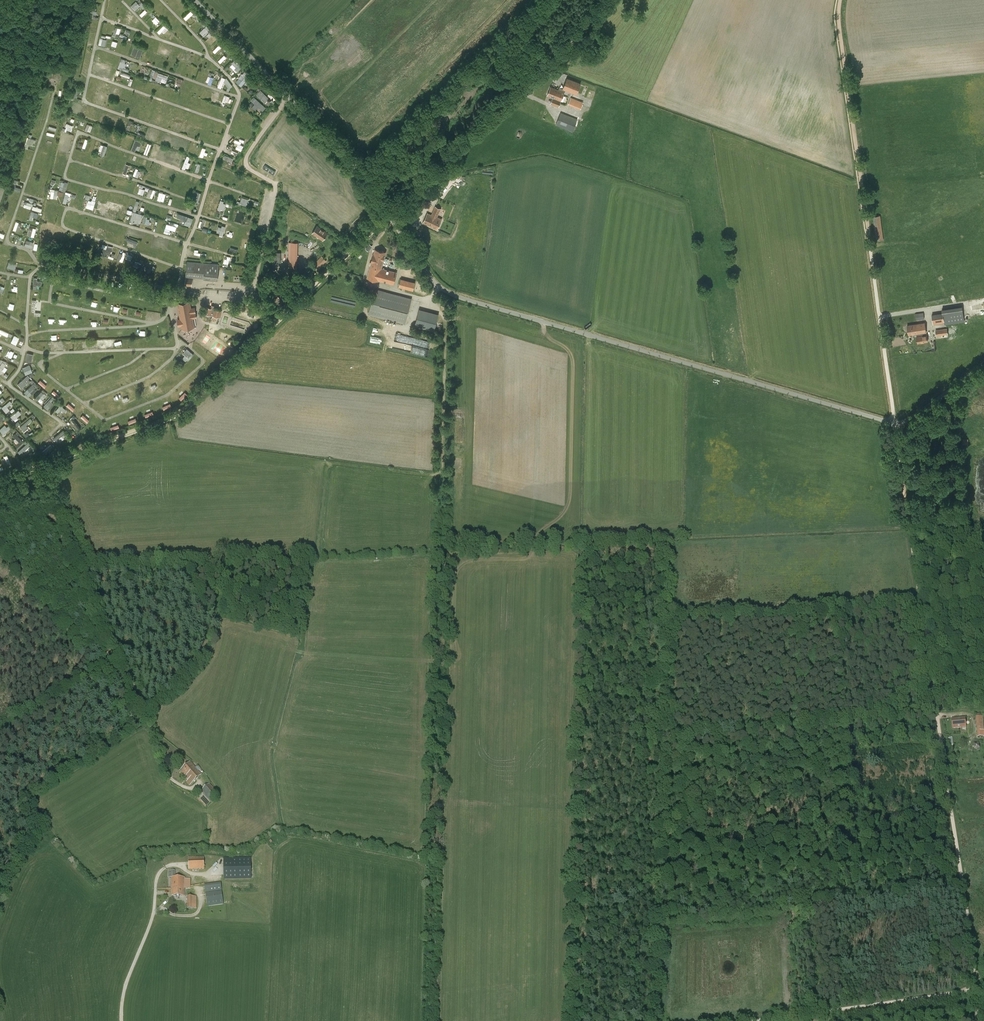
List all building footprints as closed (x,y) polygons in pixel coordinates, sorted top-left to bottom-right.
[(132,6),(136,10),(141,6),(144,9),(147,6),(141,0),(138,0),(132,6)] [(192,10),(185,17),(187,20),(194,13),(192,10)] [(153,20),(159,27),(163,23),(156,17),(153,20)] [(163,31),(165,33),(169,29),(165,25),(158,31),(161,34),(163,31)] [(116,27),(113,36),(119,38),(122,28),(116,27)] [(205,37),(210,31),(206,27),(200,32),(205,37)] [(121,34),(120,38),(128,39),(130,32),(127,31),(126,35),(121,34)] [(210,45),(216,41),(212,36),(207,40),(210,45)] [(101,37),(99,44),(106,46),(108,39),(101,37)] [(220,44),(214,51),(216,53),(222,46),(220,44)] [(134,46),(132,54),(140,57),(143,50),(134,46)] [(228,52),(219,60),(221,63),(230,54),(228,52)] [(119,69),(129,71),(130,69),(126,68),(128,60),(121,58),(119,69)] [(236,59),(231,65),(238,72),(244,66),(236,59)] [(96,62),(94,71),(100,73),(101,69),(105,70),(107,65),(96,62)] [(119,71),(117,79),(121,80),(122,78),(130,81),(129,84),(133,85),(134,79),(131,78),(132,74),(119,71)] [(167,84),(169,75),(156,71),(155,76),(152,75),(151,78),(167,84)] [(236,81),(242,86),(249,79),(243,73),(236,81)] [(567,78),(563,89),(565,90),(577,94),(581,83),(567,78)] [(551,87),(547,95),(554,98),(552,102),(551,104),(559,107),(565,90),(563,89),(559,88),(558,90),(551,87)] [(263,110),(273,100),(262,89),(252,100),(256,104),(253,107),(256,110),(260,107),(263,110)] [(568,105),(580,109),(583,102),(571,97),(568,105)] [(577,119),(561,113),(556,125),(572,132),(577,119)] [(137,127),(136,131),(139,132),(142,126),(134,122),(133,125),(137,127)] [(187,127),(188,123),(184,122),(182,132),(185,133),(185,131),(189,132),(190,128),(187,127)] [(36,143),(37,139),(28,137),(25,147),(29,148),(30,145),(33,145),(34,142),(36,143)] [(137,149),(140,150),(142,141),(136,139),(132,150),(136,151),(137,149)] [(101,155),(105,156),(109,146),(102,144),(100,151),(102,151),(101,155)] [(180,164),(181,160),(179,159),(180,155),(177,154),(173,164),(176,165),(177,163),(180,164)] [(188,156),(183,168),(186,169),(187,167),(189,168),(191,163),(189,162),(191,157),(188,156)] [(275,172),(265,165),(263,168),(273,175),(275,172)] [(434,185),(439,188),(444,182),(439,179),(434,185)] [(66,191),(68,182),(62,181),(60,190),(66,191)] [(148,196),(154,198),(156,190),(150,188),(148,196)] [(69,195),(71,196),(72,193),(66,192),(64,203),(67,203),(69,195)] [(158,200),(165,202),(167,194),(160,192),(158,200)] [(419,195),(411,206),(419,212),(427,201),(419,195)] [(243,197),(241,203),(248,205),(250,199),(243,197)] [(87,207),(94,209),(96,201),(89,199),(87,207)] [(222,209),(225,210),(227,204),(224,203),(225,201),(221,200),(218,209),(222,210),(222,209)] [(423,223),(437,229),(442,219),(437,217),(441,209),(435,206),(431,215),(427,213),(423,223)] [(113,207),(111,214),(118,216),(120,209),(113,207)] [(34,217),(38,218),(39,214),(32,211),(29,219),(33,220),(34,217)] [(134,211),(131,222),(141,224),(144,214),(134,211)] [(51,215),(48,214),(48,212),(45,212),(44,219),(53,221),(55,214),(52,213),(51,215)] [(179,213),(178,218),(186,220),(185,225),(192,226),(194,217),(179,213)] [(884,240),(880,216),(873,216),(876,240),(884,240)] [(17,221),(13,229),(20,232),(23,223),(17,221)] [(165,232),(169,234),(171,229),(176,231),(178,227),(168,224),(165,232)] [(28,235),(35,237),(37,227),(31,225),(28,235)] [(223,227),(219,226),(218,232),(221,233),(220,235),(224,236),(227,226),(223,225),(223,227)] [(312,233),(323,240),(327,233),(317,226),(312,233)] [(128,244),(137,248),(139,242),(130,238),(128,244)] [(167,244),(163,243),(164,242),(158,239),(156,246),(165,249),(167,244)] [(27,240),(25,246),(32,248),(35,242),(27,240)] [(289,242),(288,268),(297,268),(298,242),(289,242)] [(115,254),(112,253),(114,246),(108,245),(106,254),(115,256),(115,254)] [(371,263),(370,266),(381,268),(385,252),(375,249),(374,255),(373,254),(371,262),(371,263)] [(322,257),(315,263),(319,268),(326,261),(322,257)] [(219,264),(187,262),(186,277),(217,279),(219,264)] [(381,268),(370,266),(367,278),(378,281),(378,280),(393,284),(396,272),(381,268)] [(33,284),(42,285),(43,281),(38,280),(38,278),(35,277),(33,284)] [(399,287),(413,290),(415,282),(401,279),(399,287)] [(375,290),(368,313),(405,323),(411,300),(375,290)] [(194,308),(191,308),(190,301),(177,304),(182,329),(194,327),(193,320),(196,320),(194,308)] [(962,306),(942,309),(943,313),(932,314),(933,325),(944,323),(944,325),(965,322),(962,306)] [(205,314),(212,316),(211,318),(217,319),(218,317),(221,318),(222,311),(206,307),(205,314)] [(417,317),(414,326),(434,331),(437,322),(417,317)] [(907,326),(909,334),(916,333),(926,332),(925,323),(907,326)] [(926,332),(916,333),(917,337),(918,343),(928,341),(927,335),(926,332)] [(432,341),(397,334),(396,340),(398,341),(396,349),(429,356),(432,341)] [(15,335),(11,343),(17,345),(20,337),(15,335)] [(183,358),(187,362),(195,354),(188,348),(183,353),(186,356),(183,358)] [(8,351),(4,357),(9,360),(13,355),(8,351)] [(25,361),(31,362),(33,354),(27,353),(25,361)] [(26,375),(33,372),(30,364),(23,367),(26,375)] [(22,388),(30,382),(31,384),(33,382),(30,377),(29,375),(18,383),(22,388)] [(30,397),(37,390),(35,388),(39,385),(35,382),(25,392),(30,397)] [(36,398),(39,400),(41,397),(44,400),(47,395),(42,391),(36,398)] [(54,403),(52,402),(55,398),(53,396),(44,406),(48,410),(54,403)] [(6,413),(11,409),(8,406),(13,403),(11,400),(2,407),(6,413)] [(74,411),(76,409),(70,403),(67,405),(74,411)] [(61,404),(56,411),(59,413),(62,409),(65,411),(67,409),(61,404)] [(14,420),(22,413),(19,409),(11,416),(14,420)] [(83,414),(81,417),(88,422),(90,420),(83,414)] [(30,427),(28,425),(33,420),(31,417),(20,426),(25,431),(30,427)] [(4,435),(12,427),(9,425),(7,427),(5,424),(0,429),(0,430),(4,435)] [(18,441),(21,439),(18,435),(20,433),(18,431),(13,436),(18,441)] [(23,458),(34,447),(29,441),(18,452),(23,458)] [(8,455),(2,458),(6,467),(12,464),(8,455)] [(952,720),(953,729),(966,727),(965,718),(952,720)] [(187,781),(190,785),(201,775),(190,762),(180,771),(186,777),(187,776),(189,780),(187,781)] [(219,794),(210,783),(201,791),(211,802),(219,794)] [(204,857),(188,857),(189,870),(204,869),(204,857)] [(251,858),(224,858),(224,880),(251,879),(251,858)] [(168,878),(172,878),(171,896),(185,896),(185,888),(190,888),(190,879),(185,879),(185,877),(176,877),(176,871),(168,871),(168,878)] [(204,885),(205,893),(222,890),(221,883),(204,885)] [(224,904),(222,891),(206,893),(208,907),(224,904)] [(188,896),(187,909),(197,909),(197,897),(188,896)]
